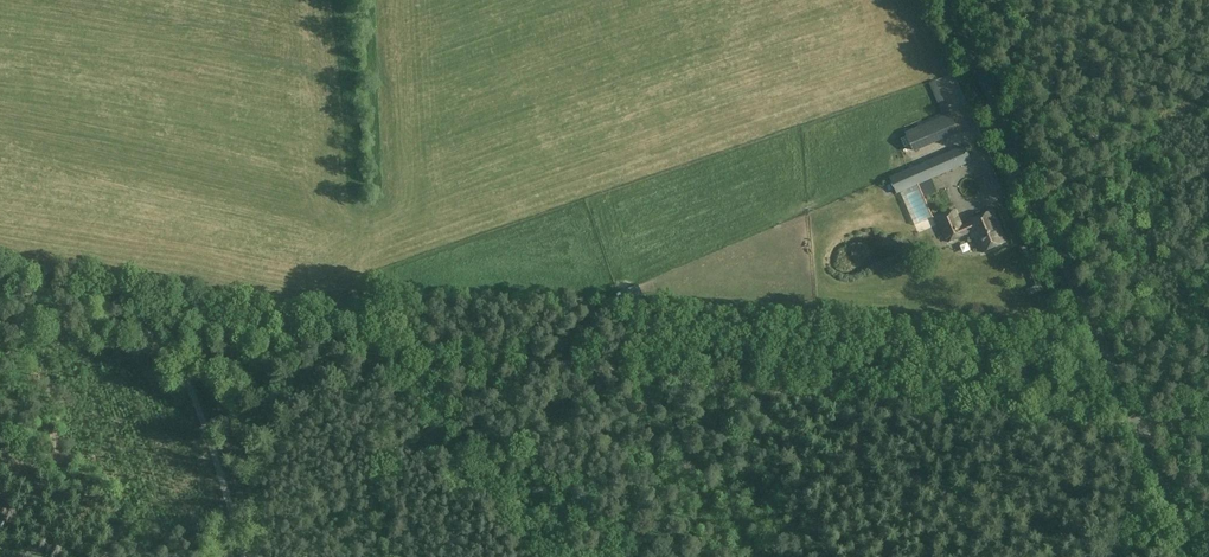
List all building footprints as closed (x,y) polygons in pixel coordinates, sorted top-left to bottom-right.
[(938,104),(942,103),(930,74),(926,76),(938,104)] [(913,152),(959,133),(951,113),(905,132),(913,152)] [(937,192),(932,179),(971,162),(964,147),(890,178),(897,194),(903,191),(917,223),(933,216),(925,197),(937,192)] [(992,210),(967,221),(969,224),(964,227),(956,209),(937,218),(948,244),(973,233),(973,234),(971,235),(973,239),(975,238),(982,254),(1006,243),(992,210)]
